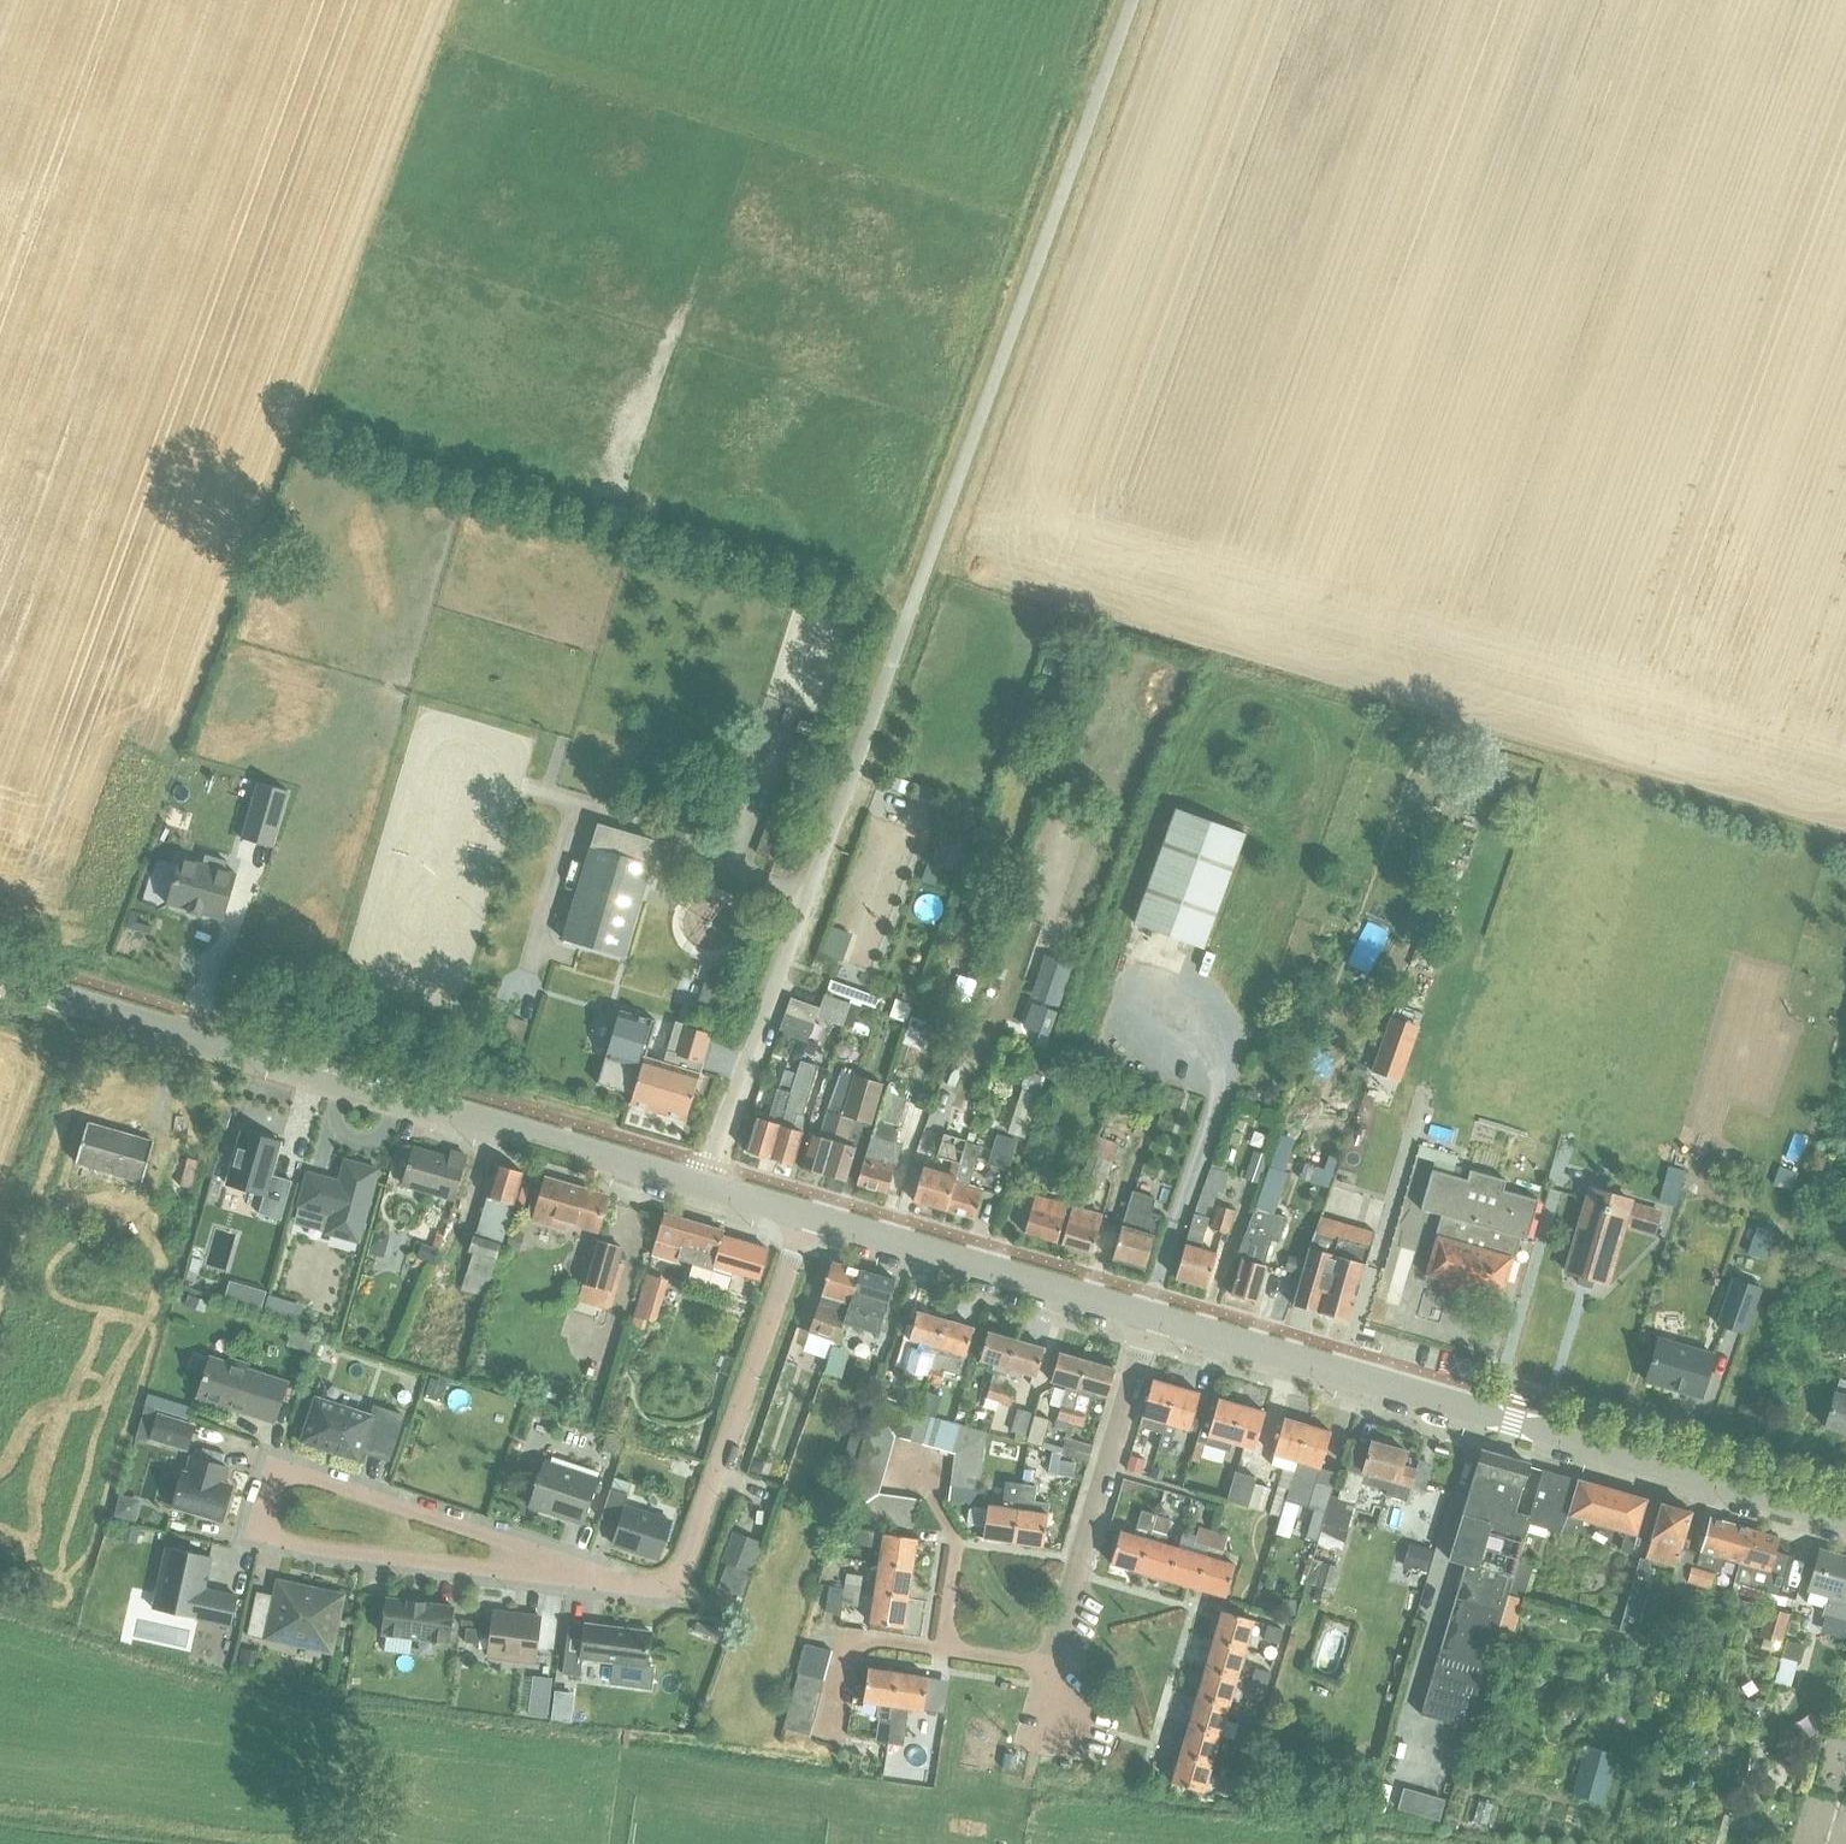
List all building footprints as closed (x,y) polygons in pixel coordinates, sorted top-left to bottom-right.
[(978,767),(975,779),(994,783),(997,771),(978,767)] [(258,783),(242,839),(273,848),(289,792),(258,783)] [(1177,809),(1135,923),(1204,948),(1246,834),(1177,809)] [(564,939),(624,957),(659,842),(599,824),(564,939)] [(878,960),(918,831),(902,826),(897,843),(878,838),(873,853),(859,849),(837,920),(839,921),(830,950),(852,957),(854,953),(878,960)] [(203,864),(180,858),(167,904),(190,910),(189,912),(200,915),(200,913),(224,920),(237,874),(225,871),(228,861),(206,855),(203,864)] [(957,989),(975,996),(983,977),(965,969),(957,989)] [(878,1010),(883,998),(831,979),(826,991),(878,1010)] [(696,1011),(723,1021),(733,994),(705,984),(696,1011)] [(820,1009),(817,1018),(843,1027),(851,1005),(825,995),(820,1009)] [(896,1065),(904,1067),(910,1046),(923,1051),(939,1002),(920,996),(913,1016),(911,1016),(896,1065)] [(817,1018),(820,1009),(792,999),(786,1015),(814,1025),(817,1018)] [(617,1016),(598,1083),(633,1094),(630,1103),(687,1120),(700,1074),(704,1063),(679,1055),(667,1051),(663,1063),(645,1057),(656,1020),(627,1012),(625,1019),(617,1016)] [(814,1025),(786,1015),(779,1034),(808,1044),(814,1025)] [(1391,1018),(1372,1072),(1399,1082),(1418,1028),(1391,1018)] [(687,1028),(679,1055),(704,1063),(712,1035),(687,1028)] [(791,1093),(771,1159),(794,1166),(804,1132),(792,1129),(796,1114),(802,1116),(817,1065),(799,1060),(796,1072),(791,1088),(789,1093),(791,1093)] [(810,1134),(800,1168),(817,1173),(824,1175),(854,1077),(855,1075),(857,1068),(844,1064),(821,1138),(810,1134)] [(780,1085),(791,1088),(796,1072),(785,1069),(780,1085)] [(951,1093),(966,1099),(976,1075),(960,1069),(951,1093)] [(992,1129),(1025,1140),(1046,1077),(1027,1071),(1010,1124),(995,1119),(992,1129)] [(854,1077),(824,1175),(829,1176),(847,1181),(857,1148),(846,1144),(853,1118),(870,1123),(882,1083),(855,1075),(854,1077)] [(747,1152),(771,1159),(791,1093),(789,1093),(778,1089),(768,1121),(757,1118),(747,1152)] [(887,1094),(879,1120),(899,1125),(907,1101),(887,1094)] [(867,1153),(857,1185),(887,1193),(896,1162),(902,1145),(894,1143),(899,1125),(879,1120),(874,1136),(872,1136),(867,1153)] [(227,1184),(264,1195),(259,1214),(281,1220),(293,1181),(272,1175),(281,1142),(242,1131),(227,1184)] [(73,1172),(140,1191),(151,1150),(84,1132),(73,1172)] [(924,1168),(914,1201),(946,1210),(958,1172),(967,1141),(944,1134),(937,1157),(953,1162),(949,1175),(924,1168)] [(1098,1135),(1091,1155),(1090,1155),(1078,1190),(1093,1195),(1099,1176),(1107,1179),(1113,1162),(1116,1164),(1123,1144),(1098,1135)] [(958,1172),(946,1210),(975,1218),(984,1189),(970,1185),(975,1166),(982,1145),(967,1141),(958,1172)] [(402,1184),(455,1200),(468,1156),(451,1151),(449,1158),(413,1148),(402,1184)] [(1066,1150),(1057,1176),(1074,1182),(1082,1156),(1066,1150)] [(1245,1179),(1261,1184),(1270,1157),(1254,1151),(1245,1179)] [(180,1153),(169,1192),(191,1198),(201,1159),(180,1153)] [(1211,1160),(1194,1214),(1176,1278),(1207,1287),(1216,1254),(1200,1250),(1209,1218),(1205,1217),(1208,1206),(1213,1208),(1218,1192),(1224,1193),(1230,1173),(1226,1172),(1228,1164),(1211,1160)] [(308,1173),(299,1206),(331,1215),(326,1233),(359,1242),(378,1170),(346,1161),(340,1182),(308,1173)] [(472,1258),(468,1273),(463,1290),(486,1297),(494,1270),(502,1243),(503,1244),(524,1173),(497,1165),(481,1219),(499,1224),(494,1239),(460,1229),(453,1254),(467,1258),(469,1252),(476,1254),(472,1258)] [(1526,1241),(1538,1200),(1503,1190),(1506,1180),(1470,1170),(1467,1180),(1432,1169),(1420,1209),(1441,1215),(1434,1238),(1437,1239),(1426,1275),(1501,1296),(1511,1260),(1514,1261),(1520,1239),(1526,1241)] [(1279,1242),(1282,1229),(1286,1218),(1272,1214),(1281,1186),(1273,1183),(1276,1175),(1267,1172),(1237,1259),(1242,1260),(1232,1295),(1256,1301),(1265,1266),(1263,1265),(1270,1240),(1279,1242)] [(609,1196),(546,1178),(542,1192),(535,1190),(527,1216),(535,1219),(534,1220),(560,1228),(562,1221),(598,1232),(609,1196)] [(1664,1196),(1679,1198),(1681,1182),(1666,1180),(1664,1196)] [(1577,1283),(1579,1283),(1592,1287),(1594,1279),(1607,1283),(1623,1226),(1653,1234),(1659,1213),(1629,1204),(1630,1201),(1590,1189),(1566,1271),(1579,1275),(1577,1283)] [(1154,1237),(1160,1217),(1151,1214),(1155,1200),(1133,1194),(1114,1260),(1143,1269),(1153,1236),(1154,1237)] [(1068,1204),(1059,1201),(1036,1195),(1025,1234),(1057,1243),(1068,1204)] [(1211,1230),(1228,1234),(1234,1210),(1218,1206),(1211,1230)] [(1061,1244),(1091,1253),(1102,1216),(1072,1208),(1061,1244)] [(733,1272),(760,1280),(769,1250),(723,1236),(724,1231),(665,1214),(652,1255),(672,1261),(673,1258),(693,1264),(688,1280),(727,1293),(733,1272)] [(1303,1266),(1292,1304),(1349,1321),(1365,1265),(1369,1248),(1374,1233),(1342,1223),(1319,1217),(1310,1249),(1309,1248),(1304,1266),(1303,1266)] [(432,1249),(422,1245),(415,1268),(422,1270),(425,1262),(434,1265),(439,1252),(445,1236),(438,1233),(432,1249)] [(582,1283),(610,1291),(622,1250),(594,1242),(582,1283)] [(821,1298),(809,1334),(836,1343),(843,1324),(862,1271),(832,1263),(821,1298)] [(641,1309),(662,1316),(674,1275),(653,1269),(641,1309)] [(848,1309),(843,1325),(877,1336),(894,1281),(862,1271),(848,1309)] [(235,1274),(231,1289),(269,1300),(273,1285),(235,1274)] [(1718,1324),(1745,1334),(1761,1289),(1734,1279),(1718,1324)] [(272,1307),(303,1313),(306,1297),(275,1292),(272,1307)] [(923,1348),(937,1352),(945,1320),(918,1312),(910,1340),(924,1344),(923,1348)] [(933,1367),(928,1382),(941,1386),(945,1372),(961,1377),(975,1328),(945,1320),(937,1352),(933,1367)] [(984,1407),(996,1411),(1004,1386),(1008,1373),(1016,1340),(988,1332),(980,1361),(995,1365),(994,1369),(995,1369),(984,1407)] [(1713,1355),(1658,1339),(1646,1381),(1701,1397),(1713,1355)] [(1045,1348),(1016,1340),(1008,1373),(1022,1377),(1023,1373),(1036,1377),(1045,1348)] [(835,1346),(833,1346),(824,1373),(845,1379),(853,1352),(850,1351),(835,1346)] [(1069,1422),(1071,1422),(1088,1361),(1059,1353),(1051,1381),(1066,1386),(1065,1389),(1066,1390),(1058,1418),(1069,1422)] [(289,1382),(248,1369),(249,1364),(231,1358),(230,1363),(211,1356),(197,1398),(275,1423),(289,1382)] [(1088,1361),(1071,1422),(1082,1426),(1091,1397),(1092,1397),(1093,1394),(1107,1398),(1116,1369),(1088,1361)] [(916,1379),(928,1382),(933,1367),(920,1363),(916,1379)] [(436,1372),(430,1392),(449,1397),(454,1377),(436,1372)] [(1845,1434),(1845,1380),(1840,1379),(1825,1428),(1845,1434)] [(1166,1424),(1177,1387),(1153,1380),(1138,1426),(1163,1433),(1166,1424)] [(1004,1386),(996,1411),(994,1416),(1007,1420),(1016,1389),(1004,1386)] [(1200,1394),(1177,1387),(1166,1424),(1190,1431),(1200,1394)] [(374,1406),(371,1415),(315,1397),(301,1442),(359,1460),(361,1451),(389,1460),(404,1415),(374,1406)] [(1219,1399),(1213,1418),(1205,1415),(1197,1442),(1230,1452),(1233,1443),(1255,1450),(1266,1413),(1242,1406),(1219,1399)] [(876,1402),(864,1444),(892,1452),(896,1438),(897,1438),(904,1411),(876,1402)] [(1011,1431),(1026,1436),(1032,1413),(1018,1409),(1011,1431)] [(918,1414),(904,1411),(897,1438),(910,1442),(918,1414)] [(931,1418),(918,1414),(910,1442),(923,1446),(931,1418)] [(151,1438),(188,1449),(195,1426),(158,1415),(151,1438)] [(1026,1443),(1042,1447),(1050,1420),(1034,1415),(1026,1443)] [(945,1422),(931,1418),(923,1446),(938,1450),(945,1422)] [(1058,1418),(1056,1425),(1067,1429),(1069,1422),(1058,1418)] [(1279,1486),(1271,1514),(1281,1517),(1286,1501),(1289,1489),(1308,1425),(1284,1418),(1274,1455),(1275,1456),(1272,1466),(1284,1469),(1279,1486)] [(959,1426),(945,1422),(938,1450),(950,1454),(959,1426)] [(1289,1489),(1286,1501),(1314,1509),(1306,1538),(1319,1541),(1331,1502),(1316,1498),(1318,1488),(1314,1487),(1319,1469),(1320,1469),(1331,1432),(1308,1425),(1289,1489)] [(986,1434),(959,1426),(950,1454),(955,1455),(952,1472),(981,1477),(986,1434)] [(1062,1454),(1087,1462),(1092,1446),(1066,1439),(1062,1454)] [(1319,1541),(1318,1546),(1341,1553),(1355,1505),(1361,1484),(1388,1491),(1387,1496),(1407,1502),(1411,1488),(1424,1492),(1432,1464),(1420,1461),(1416,1471),(1416,1470),(1403,1467),(1407,1452),(1372,1442),(1370,1450),(1353,1445),(1338,1498),(1332,1496),(1331,1502),(1319,1541)] [(864,1444),(860,1458),(888,1466),(892,1452),(864,1444)] [(1528,1524),(1530,1516),(1515,1512),(1528,1465),(1482,1451),(1451,1560),(1467,1565),(1420,1714),(1468,1728),(1507,1593),(1518,1558),(1528,1524)] [(1132,1468),(1149,1472),(1153,1456),(1136,1452),(1132,1468)] [(183,1472),(173,1507),(223,1521),(233,1486),(223,1484),(228,1467),(192,1457),(187,1473),(183,1472)] [(860,1458),(856,1471),(884,1479),(888,1466),(860,1458)] [(566,1519),(568,1520),(569,1517),(585,1522),(599,1478),(585,1473),(584,1476),(563,1469),(564,1466),(551,1462),(550,1465),(544,1463),(530,1504),(555,1512),(554,1515),(556,1515),(557,1511),(568,1514),(566,1519)] [(1318,1488),(1316,1498),(1331,1502),(1332,1496),(1339,1474),(1324,1470),(1318,1488)] [(1544,1470),(1530,1516),(1528,1524),(1563,1534),(1563,1533),(1573,1536),(1578,1518),(1627,1532),(1621,1550),(1632,1554),(1648,1500),(1578,1480),(1544,1470)] [(856,1471),(852,1485),(880,1493),(884,1479),(856,1471)] [(979,1491),(981,1477),(952,1472),(950,1488),(979,1491)] [(1257,1478),(1235,1472),(1226,1502),(1248,1508),(1257,1478)] [(615,1478),(611,1489),(628,1494),(632,1484),(615,1478)] [(1127,1497),(1153,1505),(1158,1489),(1132,1481),(1127,1497)] [(1005,1500),(1020,1502),(1023,1486),(1007,1484),(1005,1500)] [(842,1519),(890,1525),(894,1496),(879,1495),(880,1493),(852,1485),(842,1519)] [(1249,1507),(1263,1511),(1269,1488),(1256,1485),(1249,1507)] [(1019,1511),(1014,1544),(1044,1549),(1049,1516),(1051,1504),(1036,1502),(1037,1488),(1023,1486),(1020,1502),(1019,1511)] [(977,1505),(979,1491),(950,1488),(949,1502),(977,1505)] [(601,1519),(619,1524),(612,1543),(660,1559),(672,1522),(624,1507),(628,1494),(611,1489),(601,1519)] [(141,1500),(120,1495),(115,1517),(136,1522),(141,1500)] [(890,1525),(904,1527),(908,1498),(894,1496),(890,1525)] [(908,1498),(904,1527),(919,1529),(922,1500),(908,1498)] [(1638,1629),(1642,1617),(1655,1570),(1650,1569),(1653,1559),(1676,1566),(1692,1513),(1661,1504),(1645,1561),(1640,1559),(1620,1629),(1631,1633),(1638,1629)] [(971,1511),(969,1522),(972,1525),(986,1527),(984,1539),(1014,1544),(1019,1511),(989,1506),(988,1511),(974,1509),(971,1511)] [(1112,1565),(1141,1573),(1158,1516),(1142,1512),(1135,1536),(1121,1532),(1112,1565)] [(1141,1573),(1169,1581),(1179,1549),(1165,1545),(1172,1520),(1158,1516),(1141,1573)] [(1725,1559),(1739,1563),(1748,1529),(1710,1518),(1696,1565),(1691,1564),(1686,1582),(1710,1589),(1715,1572),(1720,1573),(1725,1559)] [(1195,1542),(1210,1547),(1215,1532),(1200,1527),(1195,1542)] [(1748,1529),(1739,1563),(1734,1582),(1780,1595),(1791,1556),(1775,1552),(1779,1538),(1748,1529)] [(852,1545),(868,1548),(870,1532),(855,1530),(852,1545)] [(870,1532),(868,1548),(883,1550),(881,1565),(913,1569),(917,1540),(885,1535),(870,1532)] [(1229,1536),(1215,1532),(1210,1547),(1224,1551),(1229,1536)] [(727,1563),(718,1588),(742,1597),(751,1572),(761,1544),(733,1533),(723,1561),(727,1563)] [(1433,1549),(1414,1544),(1407,1569),(1425,1574),(1433,1549)] [(211,1557),(168,1547),(154,1609),(232,1626),(238,1597),(204,1590),(211,1557)] [(1169,1581),(1198,1589),(1207,1557),(1179,1549),(1169,1581)] [(1821,1617),(1845,1625),(1845,1558),(1820,1551),(1808,1591),(1810,1591),(1806,1604),(1823,1609),(1821,1617)] [(1207,1557),(1198,1589),(1227,1598),(1237,1565),(1207,1557)] [(1507,1593),(1494,1639),(1511,1643),(1525,1598),(1534,1562),(1518,1558),(1507,1593)] [(1335,1591),(1342,1569),(1316,1560),(1308,1586),(1315,1588),(1312,1597),(1322,1600),(1320,1605),(1325,1606),(1327,1602),(1328,1602),(1332,1590),(1335,1591)] [(880,1565),(876,1594),(909,1599),(913,1569),(880,1565)] [(848,1575),(846,1590),(862,1592),(864,1578),(848,1575)] [(247,1635),(267,1640),(268,1638),(285,1642),(286,1637),(332,1647),(343,1600),(302,1591),(303,1587),(279,1581),(276,1596),(257,1592),(247,1635)] [(862,1592),(846,1590),(831,1588),(826,1613),(842,1616),(844,1605),(859,1607),(862,1592)] [(909,1599),(876,1594),(871,1624),(905,1629),(909,1599)] [(454,1606),(387,1598),(383,1634),(450,1642),(454,1606)] [(1777,1643),(1781,1645),(1790,1613),(1768,1607),(1759,1638),(1763,1639),(1777,1643)] [(487,1656),(536,1662),(542,1618),(493,1612),(487,1656)] [(1223,1612),(1215,1639),(1246,1648),(1254,1621),(1223,1612)] [(189,1638),(192,1626),(145,1617),(143,1630),(189,1638)] [(468,1618),(467,1639),(489,1640),(489,1619),(468,1618)] [(569,1626),(564,1673),(581,1675),(583,1659),(614,1663),(611,1682),(652,1687),(655,1666),(647,1665),(651,1632),(586,1623),(585,1628),(569,1626)] [(1269,1626),(1265,1640),(1280,1645),(1284,1630),(1269,1626)] [(1215,1639),(1206,1667),(1238,1677),(1246,1648),(1215,1639)] [(1777,1643),(1763,1639),(1760,1649),(1774,1653),(1777,1643)] [(784,1728),(810,1735),(833,1651),(807,1644),(784,1728)] [(1798,1683),(1804,1657),(1778,1651),(1772,1677),(1798,1683)] [(1206,1667),(1198,1695),(1230,1705),(1238,1677),(1206,1667)] [(877,1742),(888,1743),(898,1673),(869,1668),(863,1702),(879,1704),(876,1719),(881,1719),(877,1742)] [(555,1714),(556,1671),(524,1669),(522,1713),(555,1714)] [(1268,1688),(1272,1673),(1257,1669),(1253,1684),(1268,1688)] [(898,1673),(888,1743),(903,1746),(909,1709),(923,1711),(928,1678),(898,1673)] [(1253,1684),(1249,1698),(1264,1702),(1268,1688),(1253,1684)] [(1252,1745),(1256,1730),(1225,1721),(1230,1705),(1198,1695),(1190,1723),(1222,1733),(1221,1736),(1237,1740),(1252,1745)] [(1190,1723),(1182,1751),(1213,1760),(1221,1736),(1222,1733),(1190,1723)] [(1252,1745),(1237,1740),(1233,1755),(1247,1759),(1252,1745)] [(1587,1745),(1579,1775),(1574,1795),(1605,1803),(1618,1754),(1587,1745)] [(1027,1767),(1029,1748),(1012,1746),(1009,1766),(1027,1767)] [(1213,1760),(1182,1751),(1172,1782),(1204,1792),(1213,1760)] [(1222,1794),(1237,1798),(1241,1783),(1226,1779),(1222,1794)] [(1447,1815),(1450,1790),(1407,1785),(1404,1809),(1447,1815)] [(1483,1800),(1477,1816),(1496,1823),(1502,1807),(1483,1800)]
